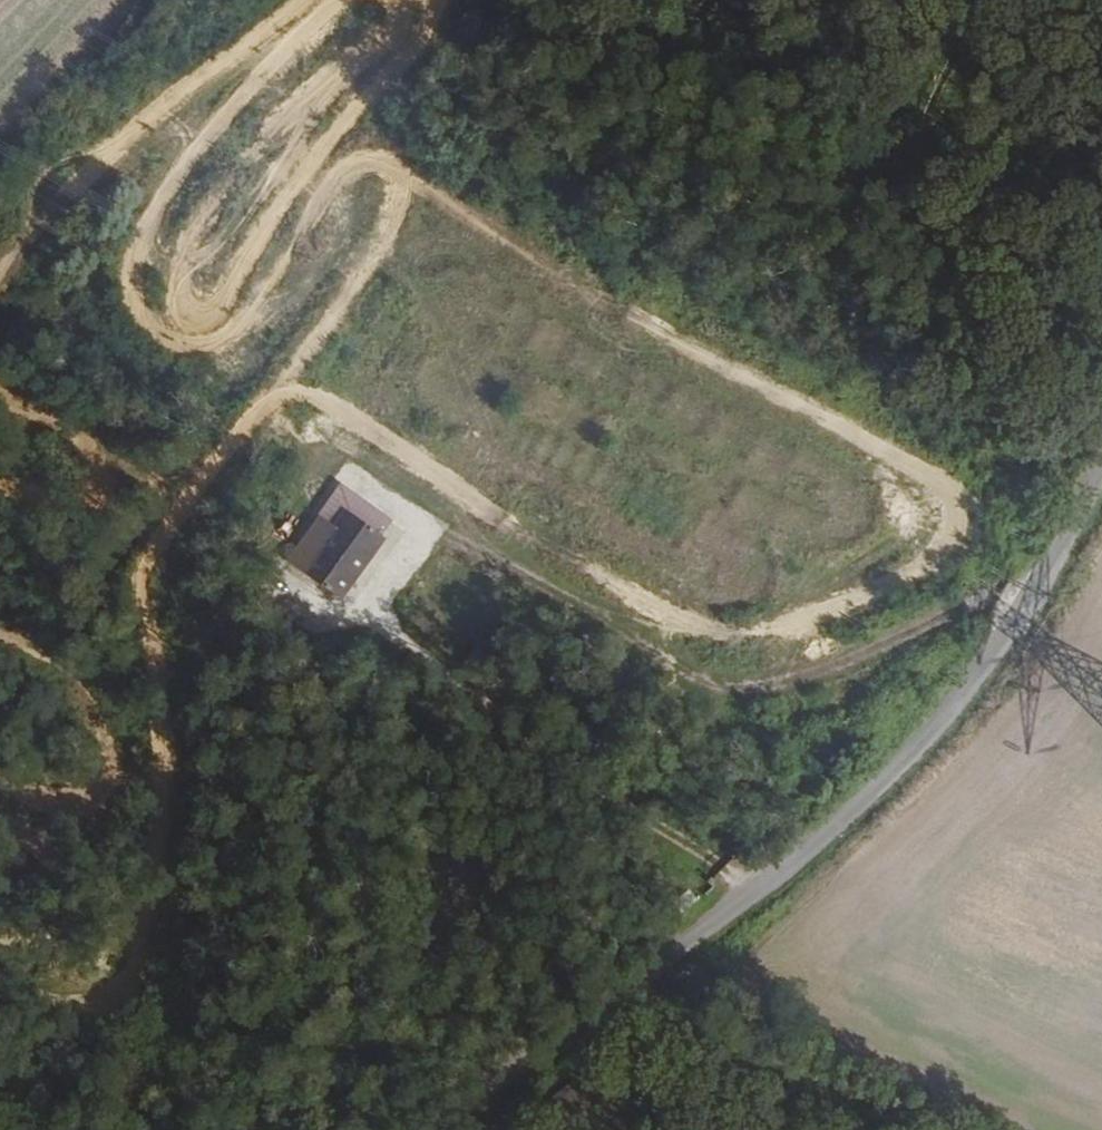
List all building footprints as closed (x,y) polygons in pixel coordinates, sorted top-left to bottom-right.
[(344,600),(395,517),(337,482),(286,565),(344,600)] [(575,1082),(554,1101),(572,1121),(593,1102),(575,1082)]
